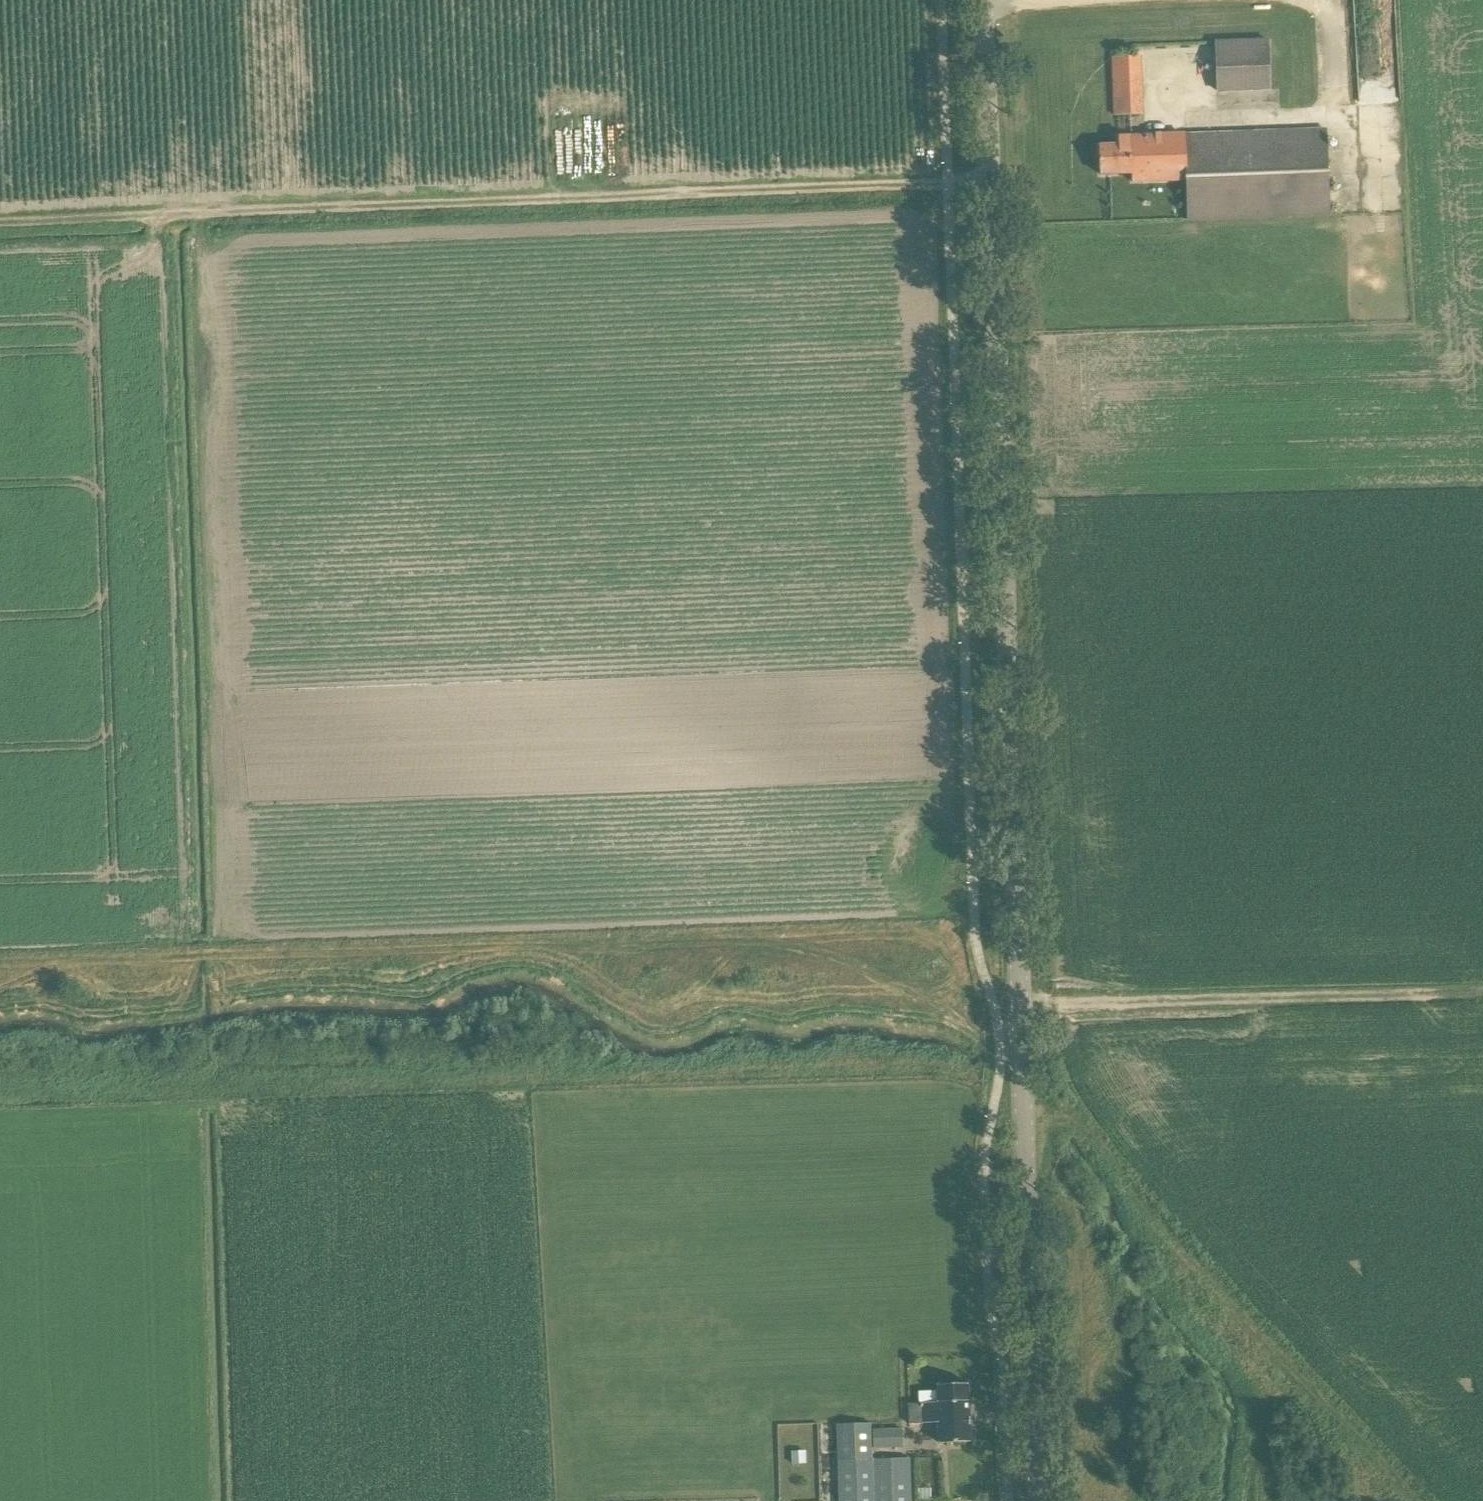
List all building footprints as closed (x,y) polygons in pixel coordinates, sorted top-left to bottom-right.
[(1269,41),(1142,46),(1143,73),(1216,70),(1217,91),(1271,88),(1269,41)] [(1139,56),(1113,57),(1116,116),(1141,115),(1139,56)] [(1327,130),(1184,135),(1186,183),(1187,220),(1330,215),(1327,130)] [(1186,183),(1184,135),(1117,138),(1117,146),(1100,147),(1101,175),(1133,173),(1134,185),(1186,183)] [(968,1422),(966,1384),(938,1386),(938,1400),(938,1403),(919,1404),(921,1424),(939,1423),(968,1422)] [(968,1422),(939,1423),(940,1444),(969,1443),(968,1422)] [(835,1427),(839,1500),(910,1500),(908,1459),(871,1461),(869,1425),(835,1427)] [(888,1431),(871,1432),(872,1450),(889,1449),(889,1448),(902,1447),(901,1431),(888,1432),(888,1431)]
